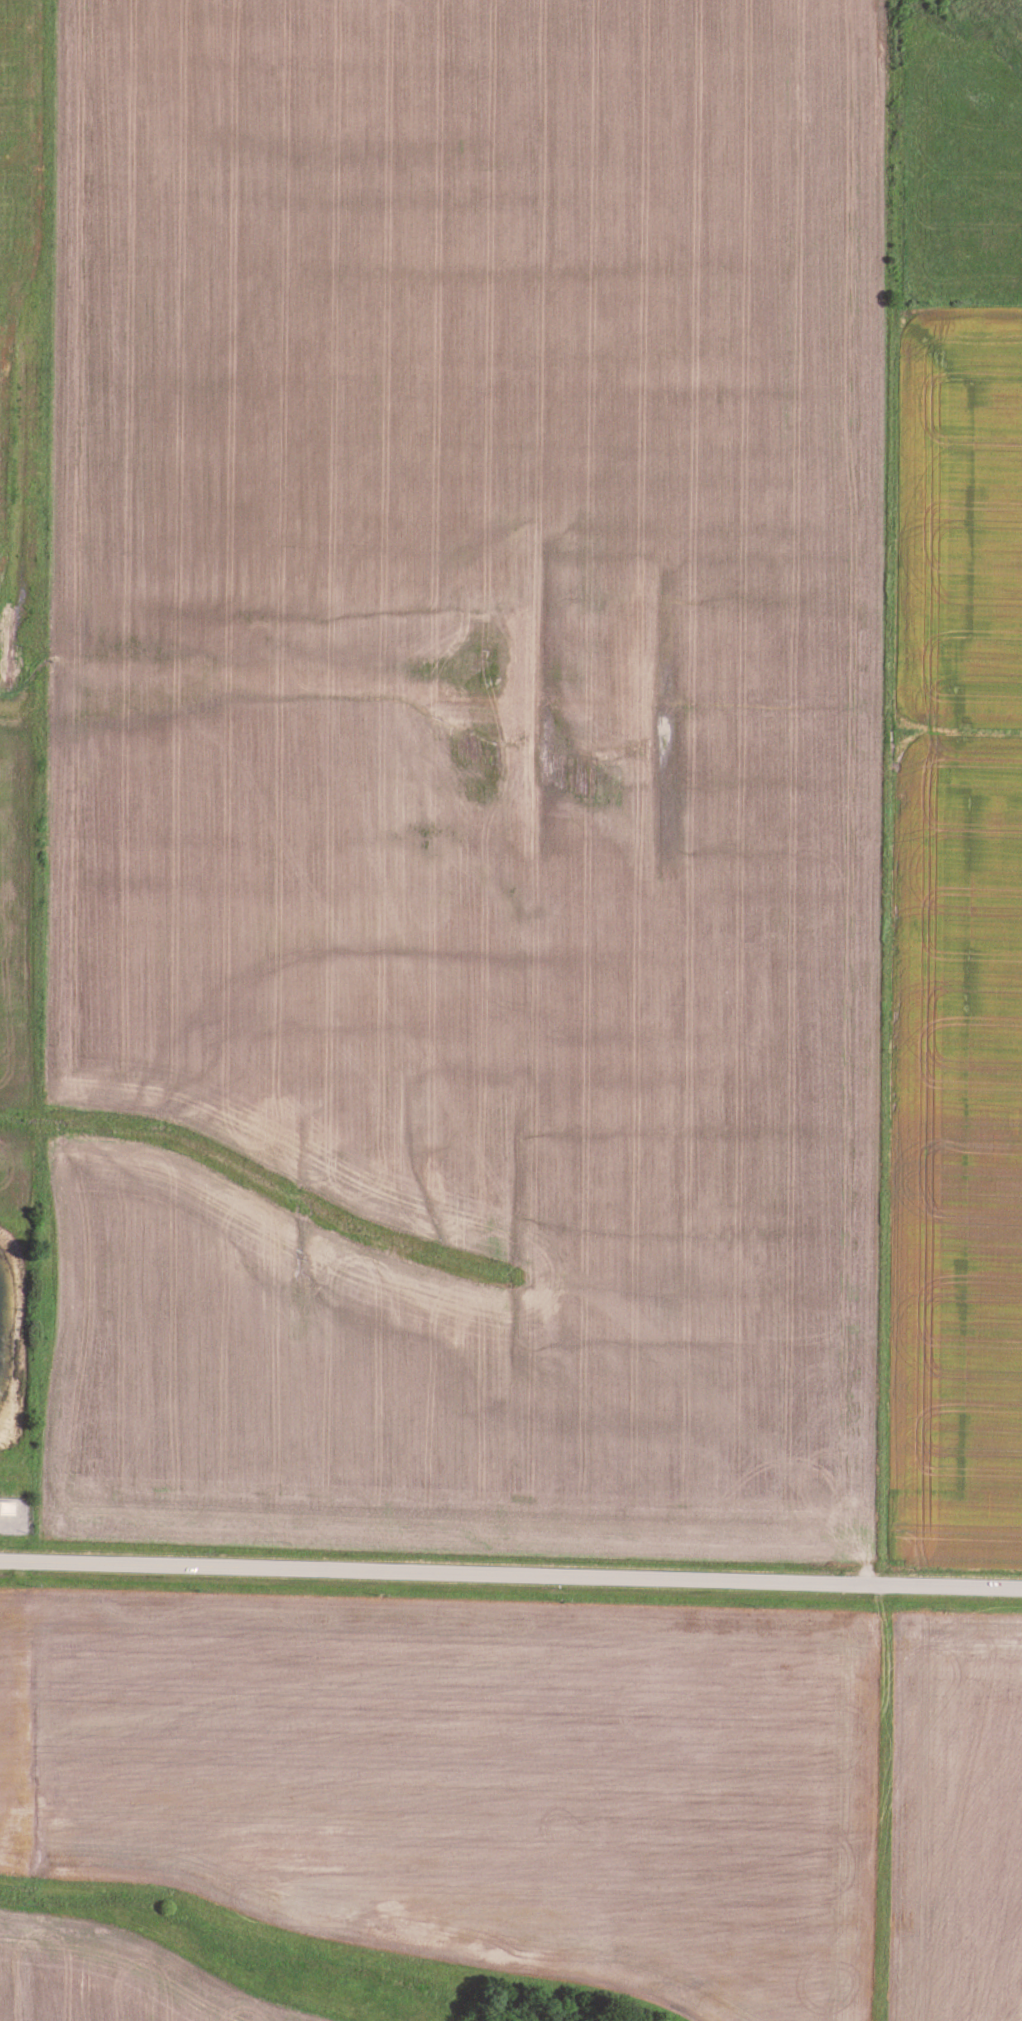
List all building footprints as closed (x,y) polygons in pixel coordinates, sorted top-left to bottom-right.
[(11,1511),(12,1499),(0,1499),(0,1511),(11,1511)]
